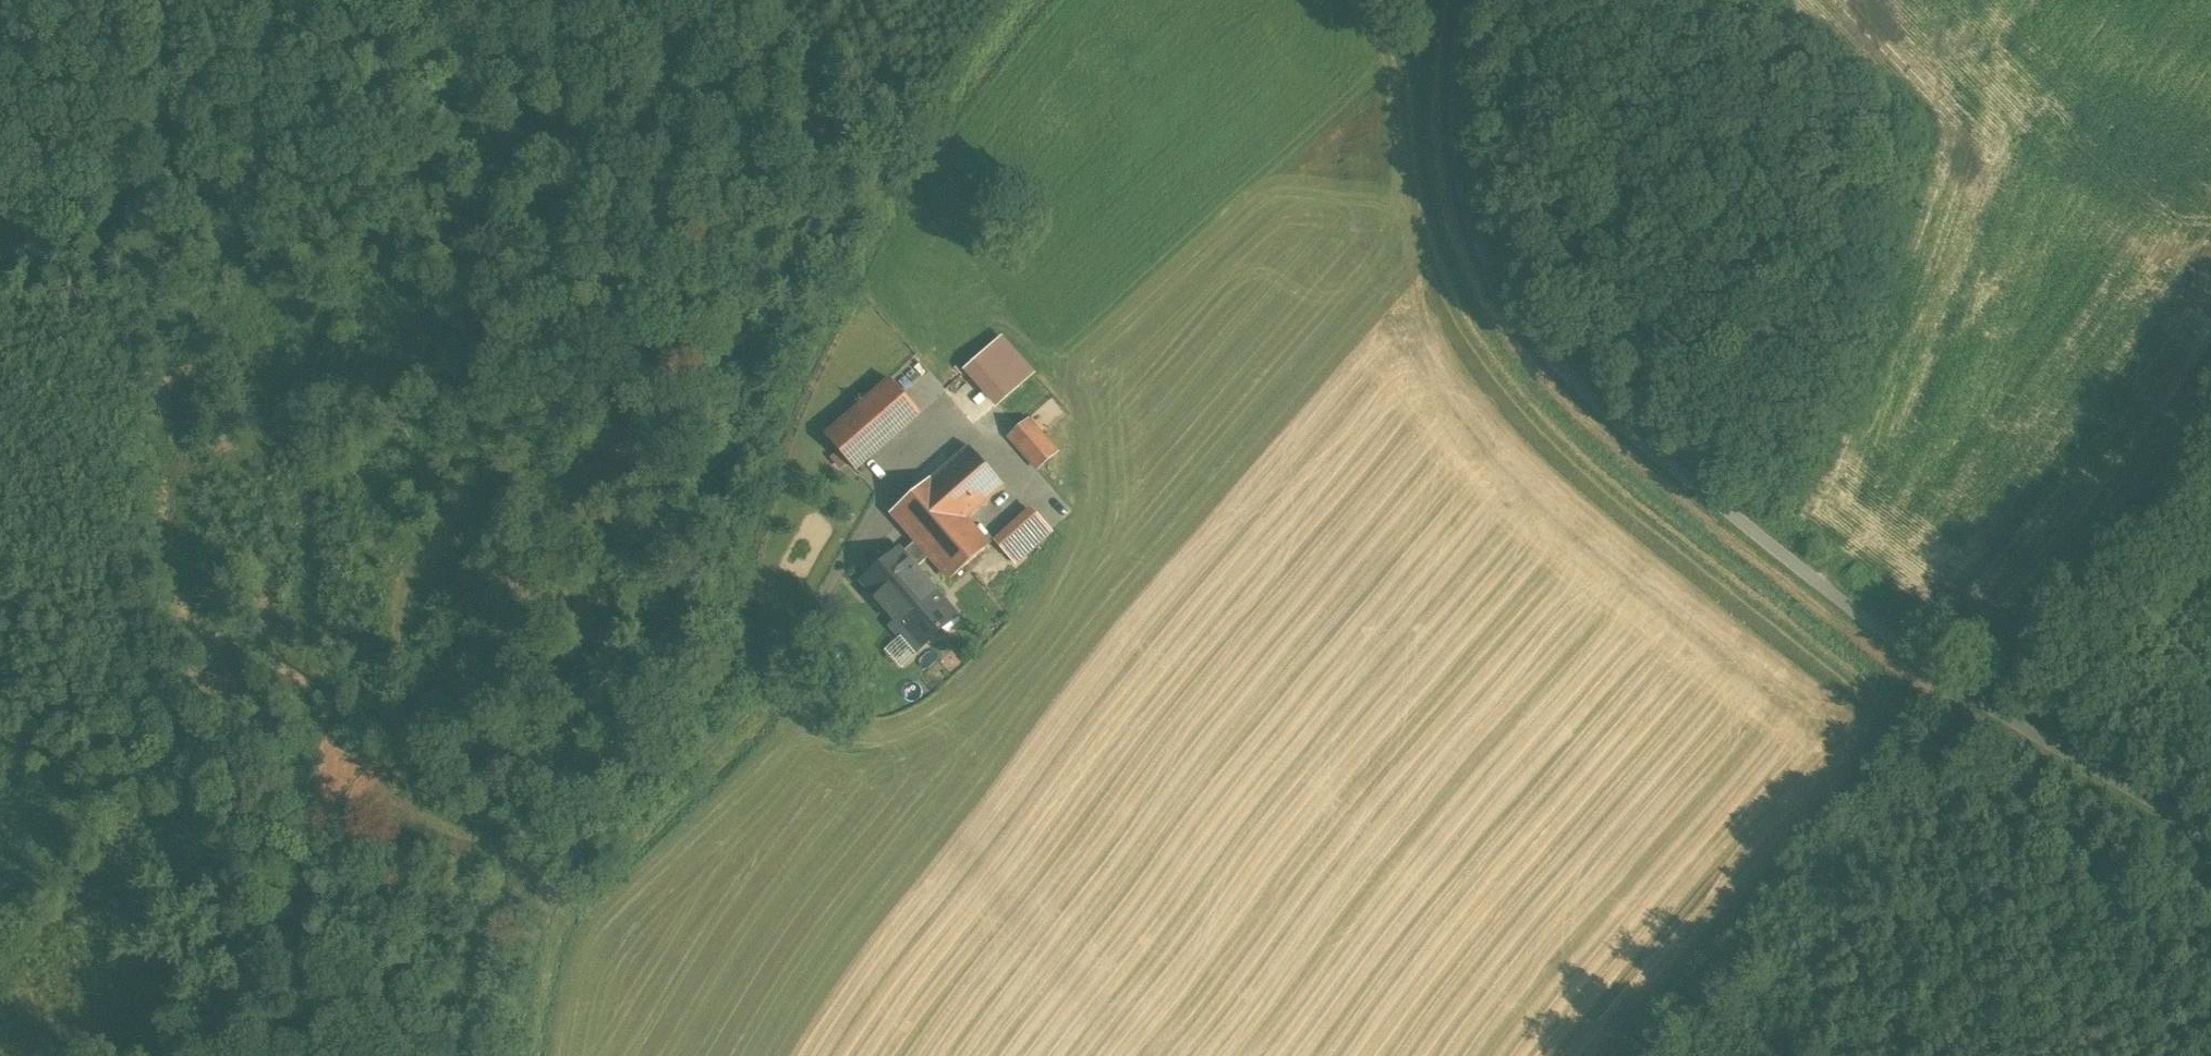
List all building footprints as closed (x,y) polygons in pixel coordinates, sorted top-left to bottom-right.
[(995,333),(955,370),(990,407),(1030,370),(995,333)] [(920,413),(891,380),(826,437),(855,469),(920,413)] [(1028,419),(1009,436),(1039,469),(1058,453),(1028,419)] [(931,556),(950,578),(989,544),(966,518),(1003,486),(968,446),(893,512),(917,540),(931,556)] [(931,556),(917,540),(903,553),(900,549),(863,581),(898,622),(891,627),(914,653),(942,629),(945,632),(960,620),(916,568),(931,556)]
